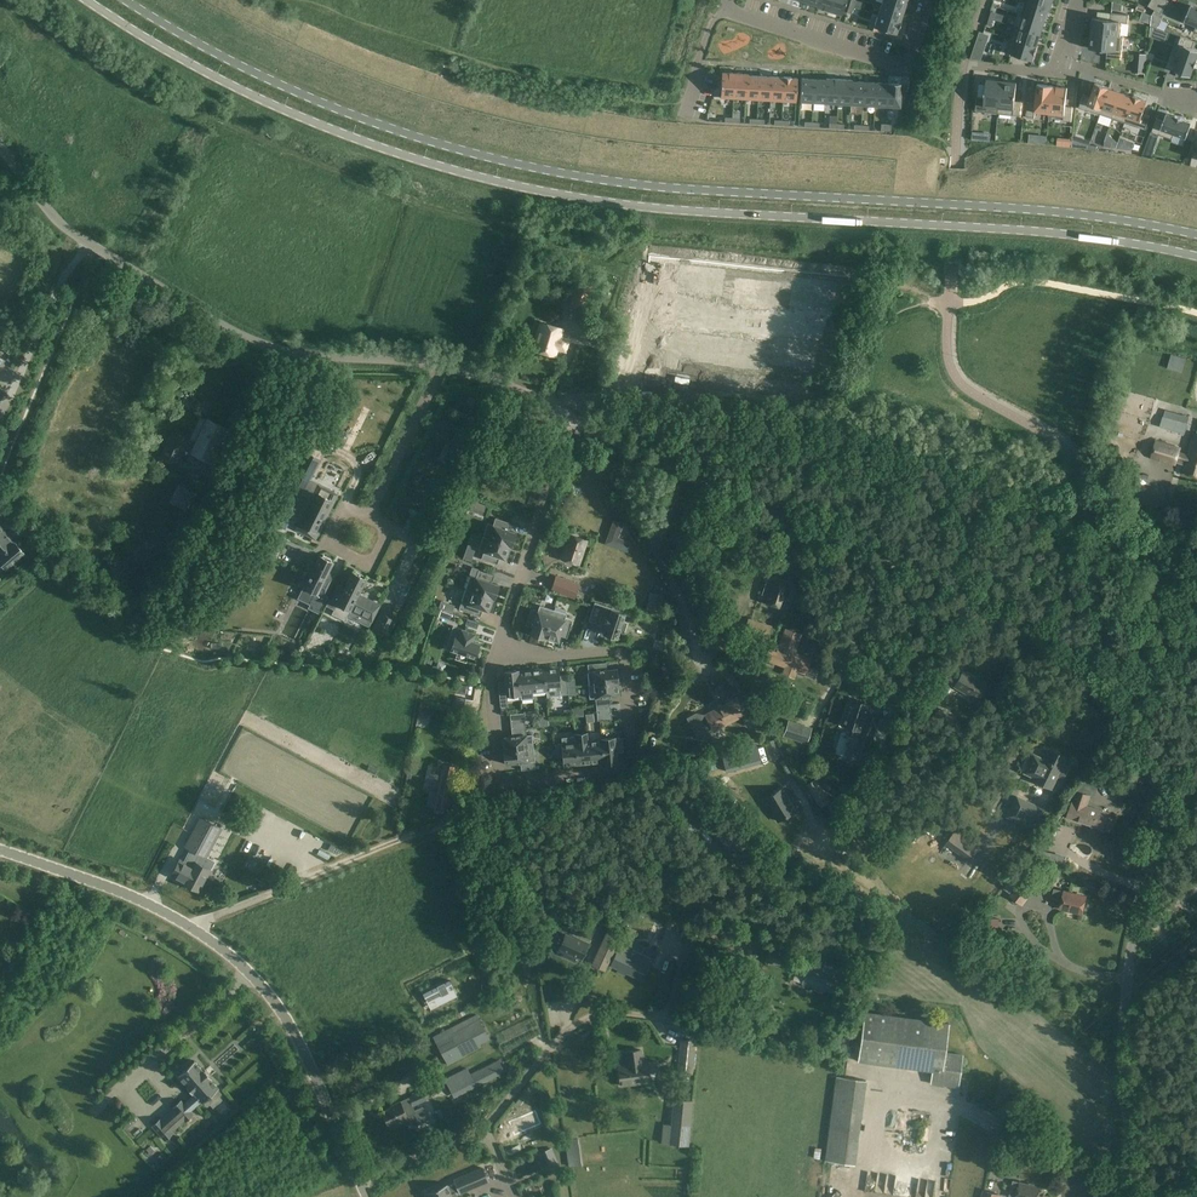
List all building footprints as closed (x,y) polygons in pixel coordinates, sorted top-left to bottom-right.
[(832,0),(819,0),(817,6),(816,7),(829,11),(832,0)] [(846,0),(832,0),(829,11),(841,15),(846,0)] [(882,3),(904,10),(907,0),(883,0),(882,3)] [(1028,3),(1049,9),(1049,10),(1050,10),(1053,0),(1029,0),(1028,2),(1028,3)] [(1148,6),(1154,10),(1160,0),(1151,0),(1148,6)] [(1154,10),(1161,14),(1169,1),(1167,0),(1160,0),(1154,10)] [(1026,1),(1021,14),(1024,15),(1045,22),(1049,10),(1049,9),(1028,3),(1028,2),(1026,1)] [(1113,1),(1112,9),(1122,10),(1123,5),(1113,1)] [(900,21),(904,10),(882,3),(878,15),(900,22),(900,21)] [(1184,21),(1196,26),(1194,31),(1196,32),(1196,8),(1191,5),(1184,21)] [(1093,18),(1091,33),(1121,36),(1123,23),(1128,23),(1129,15),(1111,13),(1110,20),(1093,18)] [(900,22),(878,15),(874,27),(896,34),(898,29),(901,21),(900,21),(900,22)] [(1024,15),(1020,28),(1041,34),(1045,22),(1024,15)] [(1014,26),(1010,39),(1037,47),(1041,34),(1020,28),(1014,26)] [(1091,33),(1089,49),(1107,50),(1106,58),(1121,60),(1124,36),(1121,36),(1091,33)] [(1174,56),(1179,58),(1175,71),(1191,76),(1194,68),(1195,68),(1196,62),(1196,59),(1196,50),(1193,48),(1195,41),(1181,36),(1174,56)] [(1010,39),(1006,52),(1033,60),(1037,47),(1010,39)] [(734,98),(735,73),(722,72),(720,97),(734,98)] [(746,99),(747,75),(748,75),(748,74),(735,73),(734,98),(746,99)] [(758,99),(760,76),(748,75),(747,75),(746,99),(758,99)] [(771,100),(772,77),(760,76),(758,99),(771,100)] [(783,101),(784,77),(783,77),(772,77),(771,100),(783,101)] [(796,101),(797,78),(791,78),(791,77),(783,77),(784,77),(783,101),(796,101)] [(813,102),(814,79),(801,78),(800,102),(813,102)] [(838,104),(839,79),(826,78),(826,80),(827,80),(825,103),(838,104)] [(825,103),(827,80),(826,80),(814,79),(813,102),(825,103)] [(850,104),(851,81),(852,81),(852,80),(839,79),(838,104),(850,104)] [(977,97),(976,112),(998,114),(1002,81),(987,79),(985,97),(977,97)] [(862,105),(864,82),(852,81),(851,81),(850,104),(862,105)] [(1002,81),(998,114),(1021,116),(1023,101),(1015,101),(1017,82),(1002,81)] [(875,106),(876,83),(864,82),(862,105),(875,106)] [(887,106),(888,83),(876,83),(875,106),(887,106)] [(900,107),(901,83),(888,83),(887,106),(900,107)] [(1083,94),(1078,108),(1100,116),(1109,88),(1110,87),(1095,83),(1090,96),(1083,94)] [(1028,102),(1026,117),(1035,118),(1036,112),(1049,113),(1049,116),(1052,85),(1037,84),(1035,103),(1028,102)] [(1052,85),(1049,116),(1064,118),(1063,121),(1072,122),(1073,107),(1066,106),(1068,88),(1053,86),(1053,85),(1052,85)] [(1109,88),(1100,116),(1112,120),(1121,92),(1109,88)] [(1121,92),(1112,120),(1124,124),(1133,96),(1121,92)] [(1133,96),(1124,124),(1146,131),(1151,115),(1144,113),(1148,101),(1142,99),(1142,98),(1133,95),(1133,96)] [(1156,118),(1151,133),(1172,140),(1174,134),(1187,139),(1192,122),(1184,120),(1184,119),(1175,115),(1175,116),(1166,113),(1164,120),(1156,118)] [(682,266),(679,292),(690,293),(690,292),(692,269),(693,267),(682,266)] [(692,269),(690,292),(700,293),(702,270),(692,269)] [(700,293),(699,296),(710,298),(710,295),(712,271),(702,270),(700,293)] [(712,271),(710,295),(720,296),(723,271),(712,270),(712,271)] [(794,278),(792,304),(802,305),(805,281),(805,279),(794,278)] [(737,279),(735,305),(745,306),(748,282),(748,281),(737,279)] [(802,305),(801,307),(812,308),(812,304),(815,282),(805,281),(802,305)] [(822,306),(822,307),(832,308),(835,283),(825,281),(824,283),(822,306)] [(584,310),(591,286),(577,282),(570,306),(584,310)] [(745,306),(744,309),(755,310),(755,306),(758,283),(748,282),(745,306)] [(815,282),(812,304),(822,306),(824,283),(815,282)] [(758,283),(755,306),(765,307),(768,284),(758,283)] [(765,307),(765,309),(776,310),(778,284),(768,283),(768,284),(765,307)] [(541,323),(533,349),(554,356),(557,348),(565,350),(568,340),(560,338),(562,329),(541,323)] [(668,341),(665,367),(677,366),(678,353),(687,354),(689,336),(690,332),(684,332),(679,331),(668,341)] [(786,338),(784,362),(794,363),(796,340),(797,336),(786,335),(786,338)] [(687,354),(687,356),(697,358),(699,337),(689,336),(687,354)] [(699,336),(697,358),(697,360),(716,362),(717,362),(719,347),(720,338),(699,336)] [(729,339),(727,363),(737,364),(739,341),(740,338),(729,336),(729,339)] [(776,336),(773,362),(784,363),(784,362),(786,338),(776,336)] [(716,362),(716,363),(727,364),(727,363),(729,339),(720,338),(719,347),(717,362),(716,362)] [(796,340),(794,363),(804,364),(806,341),(796,340)] [(804,364),(804,365),(814,367),(817,341),(806,340),(806,341),(804,364)] [(739,341),(737,364),(747,365),(749,342),(739,341)] [(747,365),(747,366),(757,368),(760,342),(749,341),(749,342),(747,365)] [(1168,410),(1168,426),(1192,426),(1192,410),(1168,410)] [(206,419),(193,451),(194,451),(192,455),(193,458),(207,465),(210,463),(212,459),(214,460),(228,428),(206,419)] [(173,432),(163,456),(177,462),(188,438),(173,432)] [(1195,432),(1188,455),(1186,461),(1183,472),(1196,476),(1196,433),(1195,432)] [(155,437),(147,433),(142,444),(149,448),(155,437)] [(1178,452),(1180,447),(1157,441),(1152,457),(1175,464),(1177,458),(1186,461),(1188,455),(1178,452)] [(165,464),(160,460),(155,464),(160,469),(165,464)] [(328,462),(325,474),(338,478),(341,466),(328,462)] [(195,491),(179,483),(170,500),(187,508),(195,491)] [(312,538),(335,493),(318,484),(314,492),(317,494),(303,523),(299,521),(295,530),(312,538)] [(279,510),(271,525),(284,532),(292,516),(279,510)] [(487,523),(483,536),(510,546),(515,532),(509,530),(511,523),(495,518),(493,525),(487,523)] [(518,529),(528,529),(529,520),(518,520),(518,529)] [(186,528),(178,524),(172,536),(180,540),(186,528)] [(13,544),(0,529),(0,555),(13,544)] [(579,565),(588,540),(570,534),(562,558),(579,565)] [(510,546),(483,536),(478,550),(484,552),(481,559),(497,564),(499,557),(505,559),(510,546)] [(13,544),(0,555),(0,560),(7,568),(24,553),(15,542),(13,544)] [(472,560),(474,554),(466,551),(464,557),(472,560)] [(332,559),(323,555),(322,557),(319,556),(316,562),(309,559),(296,584),(304,587),(298,598),(310,604),(309,607),(319,613),(328,595),(326,595),(331,584),(330,584),(336,573),(329,570),(333,563),(330,561),(332,559)] [(466,588),(493,598),(498,584),(492,582),(494,575),(478,570),(476,577),(470,575),(466,588)] [(336,587),(329,601),(336,604),(331,614),(345,621),(350,611),(372,622),(378,608),(357,597),(366,579),(363,578),(364,576),(356,571),(355,574),(352,572),(343,591),(336,587)] [(579,584),(556,576),(551,590),(574,598),(579,584)] [(766,580),(761,594),(767,596),(766,601),(788,609),(794,590),(789,588),(790,585),(773,579),(772,582),(766,580)] [(493,598),(466,588),(459,609),(480,616),(483,609),(488,611),(493,598)] [(612,608),(594,602),(588,621),(597,624),(605,627),(603,632),(617,637),(619,631),(624,633),(627,622),(623,620),(625,614),(611,610),(612,608)] [(660,612),(662,607),(647,603),(646,609),(660,612)] [(538,635),(544,637),(553,610),(547,607),(539,605),(538,610),(532,608),(527,624),(533,626),(533,627),(531,633),(538,635)] [(453,619),(455,614),(452,613),(441,609),(438,616),(450,620),(453,619)] [(398,618),(382,610),(372,630),(388,638),(398,618)] [(566,614),(553,610),(544,637),(544,638),(545,637),(558,641),(560,635),(567,638),(572,622),(565,620),(566,614)] [(743,633),(766,641),(767,641),(772,626),(748,618),(743,633)] [(478,622),(468,619),(466,625),(476,628),(478,622)] [(473,641),(476,633),(453,626),(450,635),(456,637),(451,650),(457,652),(455,659),(466,662),(468,656),(474,657),(479,643),(473,641)] [(779,649),(774,663),(786,667),(783,673),(795,677),(797,670),(804,673),(806,667),(807,667),(810,659),(795,653),(801,636),(785,630),(780,645),(779,645),(778,649),(779,649)] [(265,633),(267,640),(275,639),(274,632),(265,633)] [(654,647),(663,649),(663,642),(656,640),(654,647)] [(588,671),(589,685),(617,682),(616,669),(607,670),(606,662),(587,664),(588,671)] [(544,671),(546,691),(547,697),(560,696),(560,695),(568,694),(566,675),(558,675),(558,669),(544,671)] [(508,694),(520,693),(518,671),(504,672),(505,681),(498,681),(500,707),(509,706),(508,694)] [(518,671),(520,693),(521,699),(534,698),(531,672),(519,673),(518,671)] [(544,671),(531,672),(534,698),(533,692),(546,691),(544,671)] [(962,673),(955,686),(978,699),(985,686),(962,673)] [(849,692),(855,678),(846,675),(841,688),(849,692)] [(617,683),(617,682),(589,685),(588,685),(589,699),(595,698),(596,705),(610,704),(610,697),(618,696),(617,683)] [(687,720),(685,721),(687,727),(690,725),(698,740),(710,742),(714,740),(708,729),(712,727),(714,731),(745,715),(744,713),(749,716),(758,732),(765,729),(748,697),(738,702),(736,698),(705,715),(696,713),(686,718),(687,720)] [(468,721),(472,701),(457,698),(453,718),(468,721)] [(847,747),(864,752),(869,736),(884,741),(890,721),(866,713),(868,705),(849,699),(841,725),(853,729),(847,747)] [(425,702),(425,714),(432,714),(433,703),(425,702)] [(610,704),(596,705),(597,713),(611,712),(610,704)] [(940,708),(933,718),(947,729),(954,720),(940,708)] [(612,719),(611,712),(597,713),(598,720),(612,719)] [(511,722),(525,721),(524,713),(510,714),(511,722)] [(525,721),(511,722),(511,729),(526,728),(525,721)] [(810,728),(787,721),(782,736),(804,743),(810,728)] [(504,737),(505,751),(534,748),(532,734),(526,735),(526,728),(511,729),(512,736),(504,737)] [(588,732),(575,734),(575,736),(578,762),(591,761),(589,741),(589,740),(588,732)] [(562,743),(555,744),(556,758),(563,758),(564,764),(578,762),(575,736),(561,737),(562,743)] [(615,738),(602,739),(604,762),(617,761),(616,752),(624,752),(622,737),(615,738)] [(589,740),(589,741),(591,761),(603,760),(603,762),(604,762),(602,739),(589,740)] [(773,740),(765,743),(769,755),(771,760),(780,757),(773,740)] [(456,748),(455,760),(467,761),(468,748),(456,748)] [(535,761),(534,748),(505,751),(506,764),(520,763),(521,770),(535,769),(535,761)] [(1034,756),(1026,772),(1037,777),(1036,779),(1050,786),(1053,780),(1054,780),(1057,775),(1059,776),(1062,776),(1064,775),(1067,770),(1067,768),(1065,766),(1062,764),(1066,757),(1050,749),(1045,762),(1034,756)] [(638,751),(635,760),(642,762),(645,753),(638,751)] [(1104,754),(1086,777),(1092,782),(1109,759),(1104,754)] [(785,758),(780,761),(787,773),(792,771),(785,758)] [(443,764),(437,792),(430,790),(427,805),(434,806),(434,808),(447,811),(456,767),(443,764)] [(830,800),(815,778),(805,784),(820,807),(830,800)] [(778,791),(765,800),(778,821),(794,811),(786,797),(783,799),(778,791)] [(1072,802),(1068,817),(1103,829),(1108,813),(1086,806),(1089,798),(1076,793),(1070,800),(1070,801),(1071,801),(1072,802)] [(1017,797),(1007,818),(1035,831),(1045,810),(1017,797)] [(360,834),(375,837),(379,817),(364,814),(360,834)] [(733,817),(714,831),(742,866),(761,852),(733,817)] [(190,848),(206,856),(221,828),(202,818),(187,846),(190,848)] [(957,834),(950,846),(970,860),(978,849),(957,834)] [(181,859),(180,861),(172,875),(184,881),(184,882),(199,890),(209,870),(214,861),(206,856),(190,848),(183,860),(181,859)] [(1034,864),(1061,871),(1064,856),(1038,849),(1034,864)] [(669,881),(660,865),(648,872),(657,888),(669,881)] [(668,875),(677,874),(676,865),(667,866),(668,875)] [(1022,902),(1033,887),(1037,882),(1026,874),(1025,876),(1017,870),(1004,887),(1012,893),(1011,894),(1022,902)] [(1063,900),(1061,908),(1082,913),(1086,896),(1054,888),(1052,897),(1063,900)] [(552,906),(545,911),(551,918),(557,913),(552,906)] [(566,933),(559,949),(581,959),(589,942),(574,936),(574,937),(566,933)] [(618,950),(611,965),(642,979),(649,966),(655,952),(631,942),(632,939),(624,935),(617,949),(618,950)] [(767,949),(765,962),(788,966),(790,954),(767,949)] [(610,958),(601,954),(600,953),(595,963),(605,968),(610,958)] [(838,980),(841,970),(821,964),(808,960),(804,973),(801,983),(801,984),(815,988),(815,990),(823,992),(824,990),(835,993),(838,980)] [(424,993),(429,1002),(455,989),(450,979),(424,993)] [(864,1012),(858,1061),(932,1071),(931,1084),(958,1088),(963,1055),(945,1053),(949,1024),(864,1012)] [(477,1014),(433,1037),(448,1065),(463,1058),(462,1056),(481,1047),(480,1046),(491,1040),(477,1014)] [(691,1073),(694,1040),(682,1040),(679,1073),(691,1073)] [(627,1065),(618,1066),(621,1085),(649,1082),(648,1071),(659,1070),(658,1060),(646,1061),(645,1049),(625,1052),(627,1065)] [(466,1067),(444,1079),(454,1098),(505,1072),(498,1059),(469,1074),(466,1067)] [(160,1119),(152,1126),(164,1139),(172,1132),(172,1131),(184,1120),(185,1121),(193,1114),(190,1111),(201,1101),(202,1102),(218,1088),(209,1077),(210,1076),(205,1070),(204,1071),(194,1060),(178,1075),(187,1085),(186,1086),(192,1092),(193,1091),(195,1094),(189,1098),(184,1103),(181,1100),(173,1107),(174,1108),(161,1119),(160,1119)] [(836,1077),(825,1161),(855,1165),(866,1081),(836,1077)] [(399,1124),(411,1119),(414,1126),(429,1119),(423,1106),(415,1110),(413,1106),(426,1100),(422,1091),(402,1101),(391,1106),(391,1107),(382,1112),(389,1126),(398,1122),(399,1124)] [(675,1100),(671,1143),(688,1145),(688,1144),(692,1102),(692,1101),(675,1100)] [(440,1117),(446,1114),(441,1101),(435,1104),(440,1117)] [(917,1112),(900,1115),(902,1127),(919,1124),(917,1112)] [(580,1137),(566,1140),(569,1166),(584,1165),(580,1137)] [(455,1193),(459,1191),(460,1193),(487,1181),(481,1167),(454,1179),(455,1182),(447,1185),(447,1183),(426,1192),(428,1196),(457,1196),(455,1193)] [(840,1186),(840,1178),(827,1177),(826,1186),(840,1186)] [(1011,1191),(1017,1193),(1016,1196),(1038,1196),(1040,1188),(1020,1182),(1020,1183),(1014,1181),(1011,1191)] [(946,1184),(937,1183),(936,1196),(945,1196),(946,1184)]
